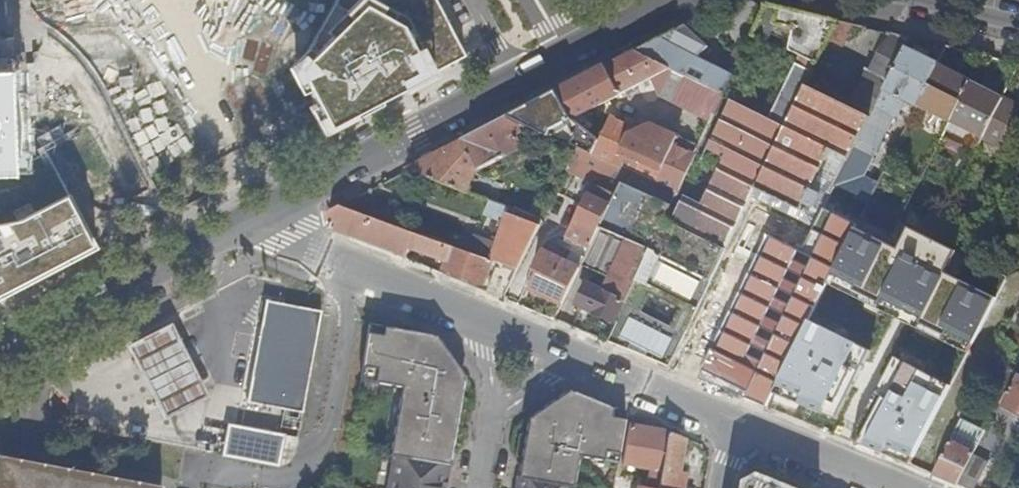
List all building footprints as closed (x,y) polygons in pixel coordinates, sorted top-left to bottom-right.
[(323,14),(322,0),(60,0),(60,19),(323,14)] [(298,71),(329,128),(465,56),(436,0),(338,0),(298,71)] [(838,22),(767,5),(752,37),(750,41),(764,48),(777,26),(794,30),(790,48),(788,56),(800,62),(769,117),(730,99),(701,162),(720,170),(702,209),(683,201),(673,223),(667,220),(679,193),(629,171),(618,193),(592,246),(583,266),(610,280),(603,294),(587,286),(577,307),(613,325),(624,304),(627,305),(609,343),(669,368),(725,253),(741,221),(752,199),(806,87),(828,43),(838,22)] [(842,46),(851,25),(838,22),(828,43),(842,46)] [(701,34),(689,24),(684,26),(697,38),(701,34)] [(697,38),(684,26),(666,36),(635,52),(724,96),(733,78),(698,61),(702,55),(707,58),(712,51),(697,38)] [(777,26),(764,48),(790,48),(794,30),(777,26)] [(732,62),(739,65),(745,51),(750,41),(752,37),(741,32),(734,46),(739,48),(732,62)] [(864,72),(847,107),(870,118),(904,50),(910,39),(891,34),(875,55),(867,72),(864,72)] [(903,98),(916,105),(936,67),(904,50),(870,118),(835,187),(868,203),(877,185),(863,179),(878,149),(881,142),(894,117),(896,117),(903,106),(903,98)] [(659,96),(712,123),(724,97),(724,96),(635,52),(558,92),(572,118),(599,105),(652,79),(659,96)] [(916,105),(950,122),(969,84),(936,67),(916,105)] [(609,119),(696,157),(712,123),(659,96),(652,79),(599,105),(572,118),(593,136),(599,141),(609,119)] [(965,130),(983,139),(1002,149),(1018,116),(1018,109),(969,84),(950,122),(965,130)] [(847,107),(806,87),(752,199),(784,214),(814,229),(820,217),(835,187),(870,118),(847,107)] [(575,135),(570,146),(577,149),(592,156),(599,141),(593,136),(572,118),(558,92),(506,119),(531,130),(549,137),(549,130),(561,124),(564,127),(575,135)] [(518,136),(531,130),(506,119),(453,147),(408,170),(468,193),(476,172),(524,147),(518,136)] [(609,119),(599,141),(592,156),(629,171),(679,193),(696,157),(609,119)] [(963,136),(965,130),(950,122),(947,128),(963,136)] [(106,251),(56,146),(7,174),(0,174),(0,301),(106,251)] [(586,244),(592,246),(618,193),(629,171),(592,156),(577,149),(566,172),(591,183),(583,202),(567,237),(576,240),(586,244)] [(893,169),(886,166),(883,172),(890,176),(893,169)] [(878,202),(896,210),(908,186),(889,177),(878,202)] [(341,206),(393,226),(399,209),(362,195),(341,206)] [(500,266),(518,272),(540,227),(542,222),(490,201),(486,210),(486,221),(496,224),(504,227),(497,247),(489,244),(480,241),(476,245),(475,247),(472,255),(493,263),(500,266)] [(493,263),(472,255),(461,251),(455,249),(393,226),(341,206),(328,213),(329,229),(362,243),(363,241),(408,258),(411,250),(449,264),(445,273),(485,287),(493,263)] [(812,256),(771,235),(704,369),(770,401),(773,394),(809,322),(828,284),(855,229),(858,223),(835,211),(812,256)] [(496,224),(489,244),(497,247),(504,227),(496,224)] [(899,251),(855,229),(828,284),(966,354),(994,300),(944,275),(956,252),(910,229),(899,251)] [(472,255),(475,247),(464,243),(461,251),(472,255)] [(536,277),(530,290),(564,305),(581,270),(543,253),(532,275),(536,277)] [(500,266),(488,294),(504,301),(518,272),(500,266)] [(532,275),(526,287),(530,290),(536,277),(532,275)] [(303,411),(304,411),(324,309),(268,299),(263,325),(268,326),(258,375),(253,374),(248,400),(286,408),(285,414),(297,416),(298,410),(303,411)] [(173,322),(130,344),(167,417),(211,395),(173,322)] [(869,352),(809,322),(773,394),(834,420),(869,352)] [(369,324),(361,378),(403,385),(392,455),(394,455),(388,487),(441,487),(442,477),(446,478),(463,376),(452,361),(445,365),(440,357),(446,352),(434,335),(369,324)] [(268,326),(263,325),(253,374),(258,375),(268,326)] [(448,355),(446,352),(440,357),(445,365),(452,361),(448,355)] [(950,388),(896,360),(854,441),(910,466),(950,388)] [(516,375),(508,374),(507,382),(515,383),(516,375)] [(1007,403),(1018,410),(1018,379),(1007,403)] [(625,413),(569,390),(553,401),(557,408),(549,414),(544,407),(528,418),(516,487),(571,487),(577,456),(617,462),(625,413)] [(557,408),(553,401),(550,403),(544,407),(549,414),(557,408)] [(298,436),(303,411),(298,410),(297,416),(285,414),(282,433),(298,436)] [(951,441),(976,453),(986,432),(962,419),(951,441)] [(662,428),(629,423),(622,465),(648,469),(645,487),(637,485),(637,487),(657,487),(666,430),(662,428)] [(284,437),(229,427),(224,457),(278,467),(284,437)] [(666,430),(657,487),(678,487),(679,487),(680,487),(682,477),(677,477),(684,438),(666,430)] [(951,441),(933,476),(959,486),(974,456),(976,453),(951,441)] [(163,485),(0,455),(0,487),(163,487),(163,485)] [(974,456),(959,486),(962,487),(963,487),(975,487),(988,464),(974,456)] [(751,475),(739,481),(738,487),(784,487),(751,475)] [(355,487),(352,477),(347,476),(345,486),(355,487)]
